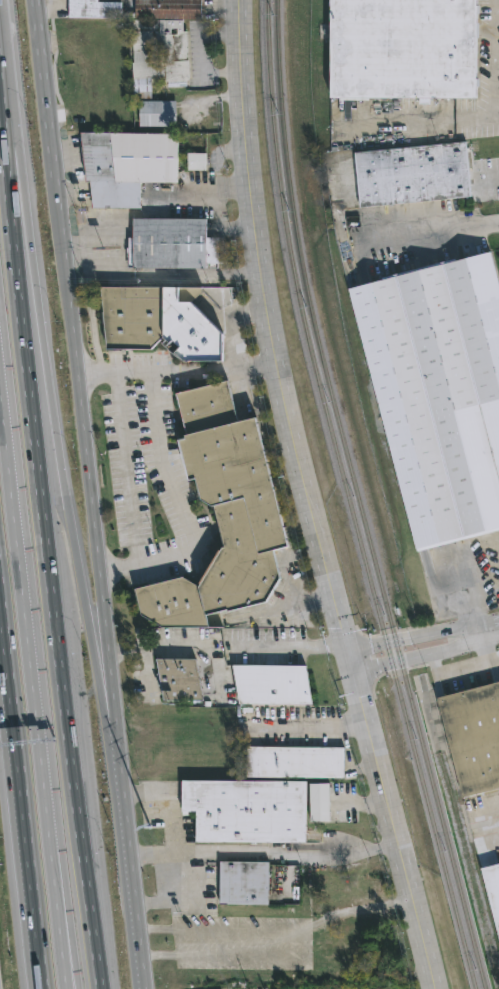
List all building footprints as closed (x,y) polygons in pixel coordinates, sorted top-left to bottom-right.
[(67,18),(121,19),(121,2),(96,2),(96,0),(67,0),(67,18)] [(201,19),(201,0),(134,0),(134,18),(201,19)] [(332,100),(477,99),(477,0),(332,0),(332,100)] [(187,22),(130,24),(133,92),(189,90),(187,22)] [(138,101),(175,101),(175,126),(138,126),(138,101)] [(79,132),(176,133),(176,181),(139,181),(139,208),(91,207),(88,180),(84,181),(79,132)] [(354,151),(464,141),(469,194),(359,204),(354,151)] [(187,172),(207,172),(207,155),(187,155),(187,172)] [(132,219),(205,219),(205,237),(221,237),(221,263),(205,262),(205,268),(126,267),(127,238),(132,238),(132,219)] [(417,551),(498,529),(498,294),(488,252),(348,289),(417,551)] [(99,285),(178,286),(178,301),(190,301),(223,333),(222,359),(184,359),(162,337),(150,349),(106,348),(99,285)] [(200,497),(195,478),(189,479),(178,436),(185,434),(175,394),(226,382),(236,422),(255,418),(286,546),(272,549),(279,578),(266,601),(206,616),(209,626),(161,627),(140,615),(134,589),(182,578),(198,588),(223,548),(213,506),(200,497)] [(196,660),(202,699),(164,699),(157,659),(196,660)] [(233,665),(305,666),(311,704),(239,703),(233,665)] [(437,698),(498,681),(498,786),(463,796),(437,698)] [(246,747),(342,747),(342,778),(246,778),(246,747)] [(304,781),(181,780),(181,814),(196,814),(195,842),(304,842),(304,781)] [(309,783),(310,820),(329,820),(328,783),(309,783)] [(219,864),(267,864),(266,906),(218,905),(219,864)] [(481,871),(498,866),(498,941),(481,871)]
